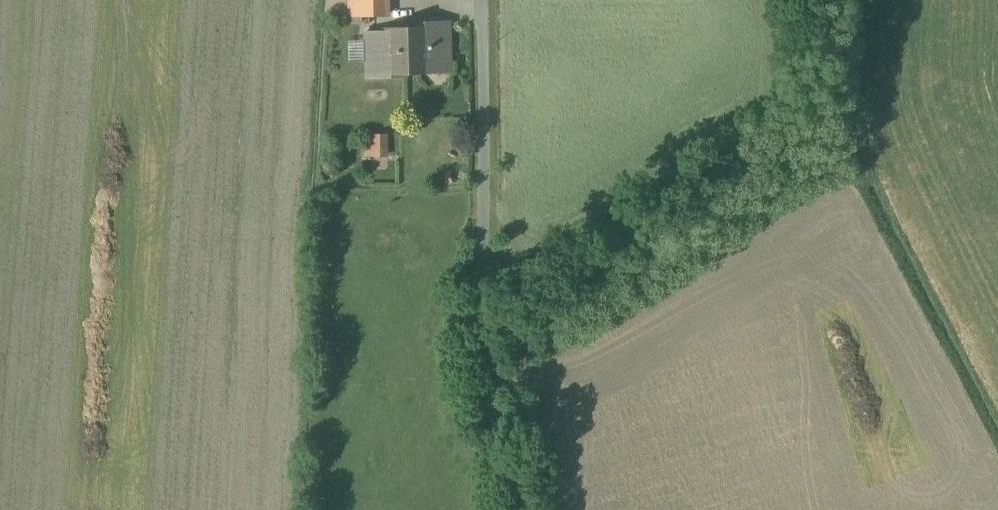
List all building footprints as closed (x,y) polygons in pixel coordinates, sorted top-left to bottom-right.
[(350,16),(353,16),(354,24),(370,23),(370,16),(389,16),(389,0),(350,0),(350,16)] [(387,33),(366,35),(368,77),(406,76),(406,73),(431,72),(431,68),(451,68),(450,24),(411,25),(412,30),(387,31),(387,33)] [(371,131),(372,158),(395,157),(394,130),(371,131)]
